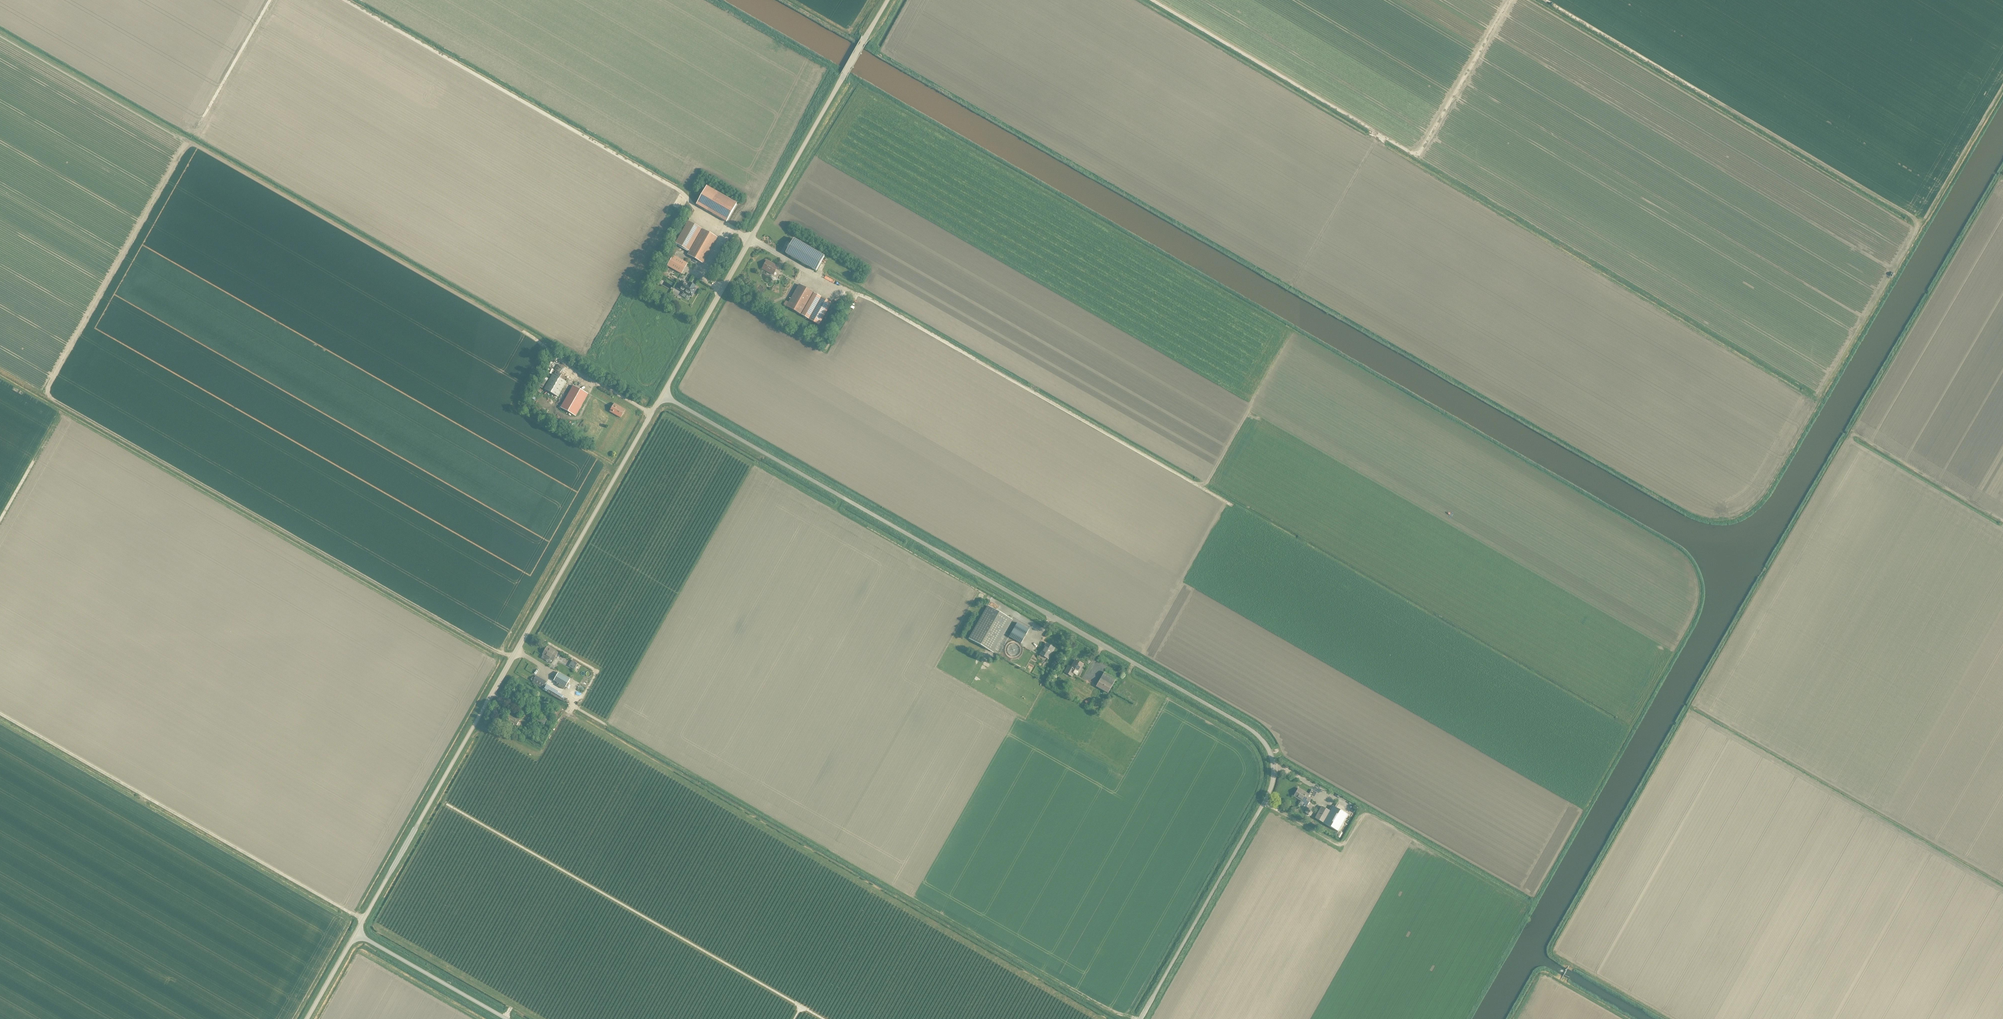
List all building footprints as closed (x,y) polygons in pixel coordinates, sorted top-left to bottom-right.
[(736,203),(706,186),(696,204),(726,221),(736,203)] [(689,251),(702,229),(688,221),(675,243),(689,251)] [(689,251),(688,254),(703,263),(717,237),(702,229),(689,251)] [(783,253),(814,271),(823,257),(792,239),(783,253)] [(681,274),(687,263),(673,255),(667,266),(681,274)] [(762,268),(773,274),(777,266),(767,260),(762,268)] [(689,282),(689,283),(688,284),(682,281),(678,288),(681,290),(684,291),(683,293),(690,297),(690,296),(692,296),(696,289),(695,288),(696,286),(689,282)] [(828,335),(839,316),(795,291),(784,310),(828,335)] [(553,374),(548,382),(544,389),(557,396),(566,381),(553,374)] [(575,416),(588,394),(573,385),(561,407),(575,416)] [(620,417),(625,409),(614,403),(610,411),(620,417)] [(992,652),(1011,619),(987,606),(969,639),(992,652)] [(1021,643),(1029,629),(1017,622),(1009,637),(1021,643)] [(1048,658),(1054,648),(1046,643),(1040,654),(1048,658)] [(553,660),(558,652),(547,646),(543,654),(553,660)] [(1063,678),(1070,681),(1071,678),(1070,678),(1075,670),(1069,667),(1066,672),(1063,678)] [(565,687),(570,679),(558,672),(554,680),(565,687)] [(532,682),(543,688),(546,682),(536,676),(532,682)] [(1109,683),(1108,684),(1106,683),(1108,680),(1102,677),(1101,678),(1097,676),(1095,679),(1093,678),(1092,680),(1085,676),(1084,678),(1083,677),(1082,679),(1083,680),(1082,682),(1089,686),(1088,688),(1091,689),(1094,691),(1096,687),(1097,685),(1103,689),(1101,693),(1106,696),(1112,686),(1110,685),(1111,684),(1109,683)] [(544,724),(549,716),(537,709),(532,718),(544,724)] [(515,727),(520,719),(509,713),(504,721),(515,727)] [(1294,796),(1301,801),(1300,803),(1303,805),(1303,804),(1307,805),(1311,798),(1310,797),(1311,795),(1314,797),(1317,793),(1312,790),(1309,794),(1298,788),(1294,796)] [(1323,823),(1330,811),(1321,806),(1315,818),(1323,823)] [(1347,814),(1333,806),(1330,811),(1323,823),(1337,831),(1347,814)]
